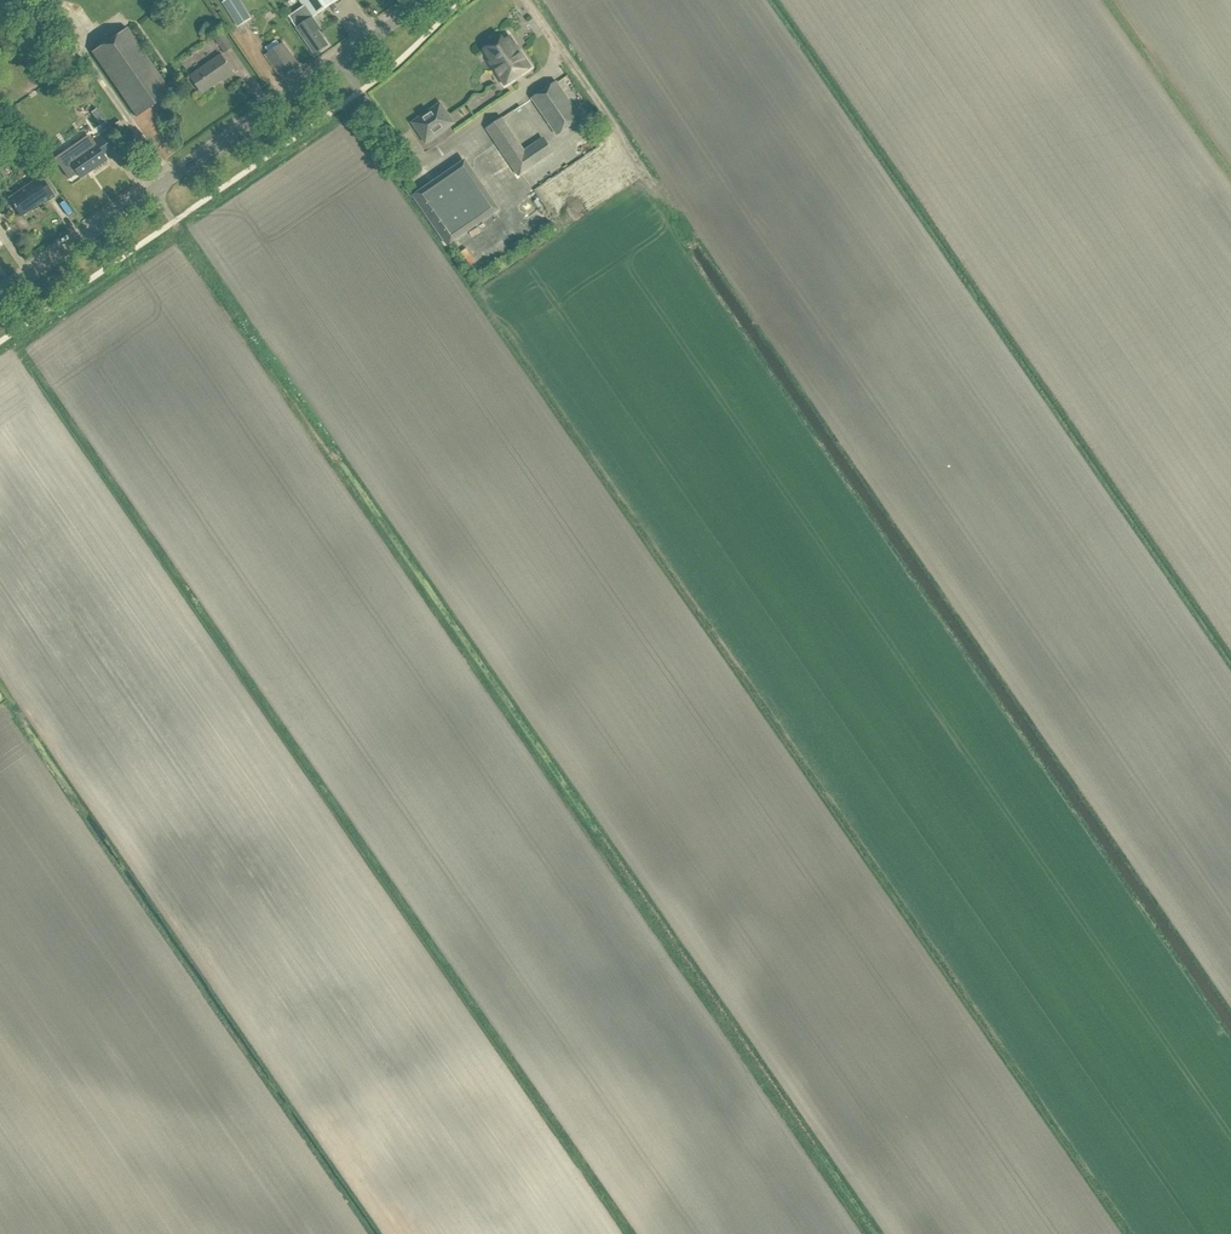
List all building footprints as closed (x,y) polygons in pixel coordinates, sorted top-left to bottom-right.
[(223,2),(239,27),(251,19),(239,0),(227,0),(223,2)] [(304,7),(290,16),(293,21),(292,21),(315,54),(328,46),(318,31),(320,30),(313,18),(339,0),(299,0),(304,7)] [(126,28),(91,52),(136,117),(170,93),(126,28)] [(216,38),(225,53),(232,48),(223,33),(216,38)] [(492,61),(490,62),(505,85),(531,68),(510,37),(504,41),(502,38),(485,49),(492,61)] [(283,71),(285,75),(296,68),(293,64),(297,62),(283,43),(265,55),(278,74),(283,71)] [(234,74),(221,55),(191,76),(203,93),(218,83),(217,81),(222,78),(224,81),(234,74)] [(534,97),(559,134),(579,120),(554,83),(534,97)] [(415,123),(427,140),(452,123),(440,106),(431,112),(432,113),(424,118),(424,117),(415,123)] [(488,127),(521,175),(555,152),(544,136),(526,148),(504,116),(488,127)] [(116,131),(121,128),(117,122),(113,125),(116,131)] [(89,137),(56,160),(69,179),(77,173),(80,178),(106,160),(102,155),(115,147),(104,132),(92,141),(89,137)] [(447,246),(495,213),(461,163),(413,195),(447,246)] [(54,196),(39,174),(38,175),(40,178),(9,199),(20,216),(21,216),(20,214),(31,206),(33,208),(46,198),(47,200),(54,196)]
